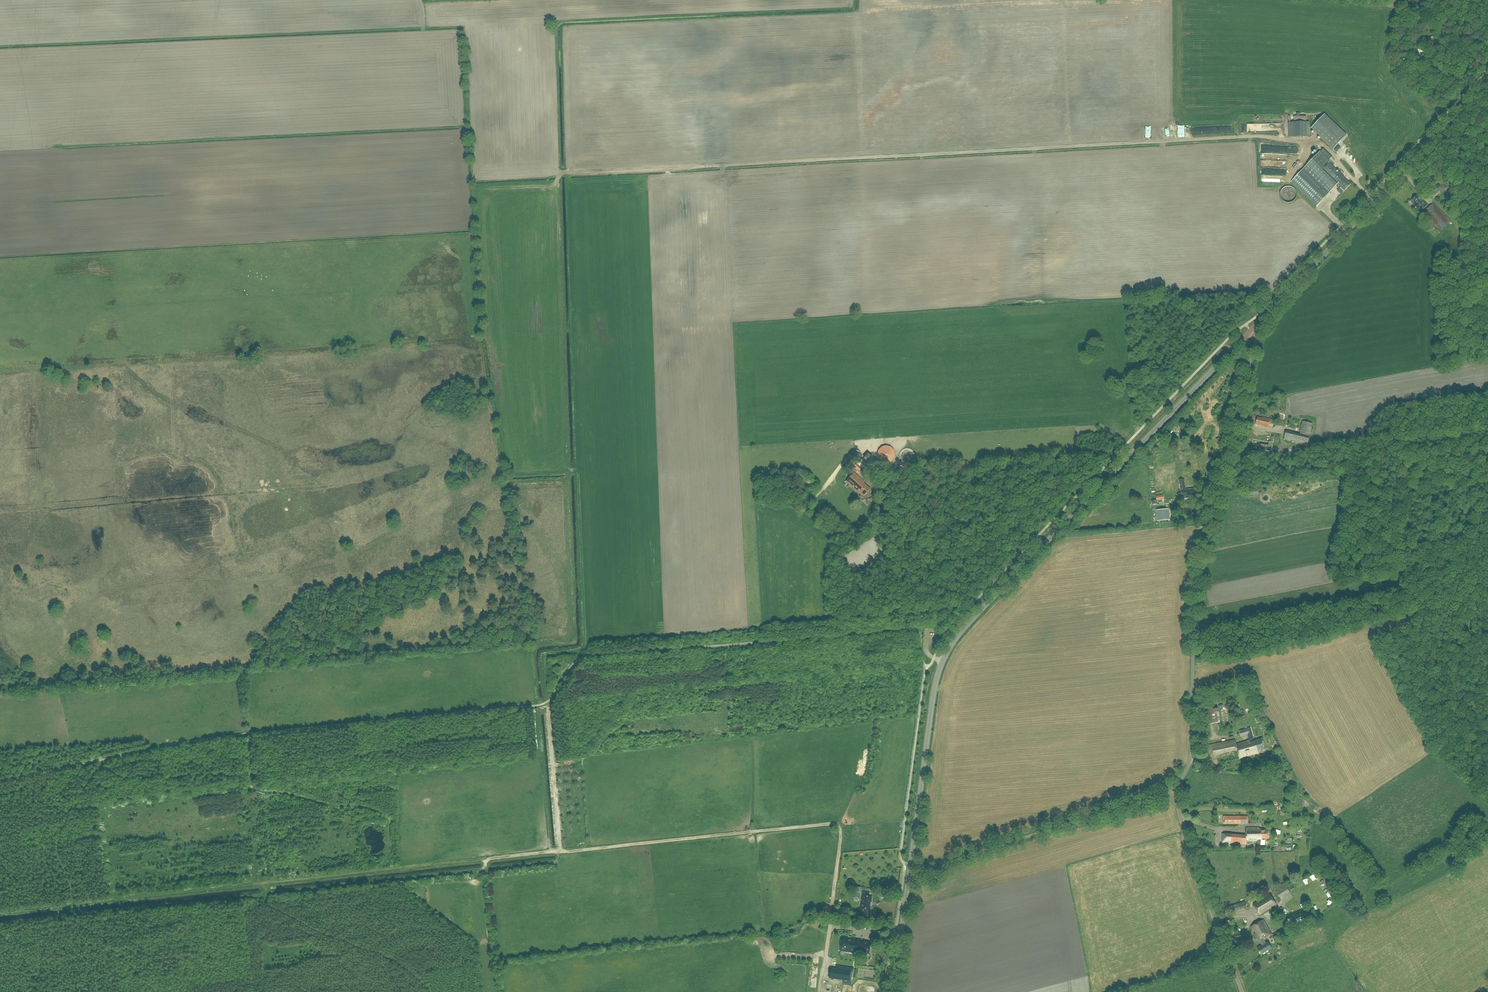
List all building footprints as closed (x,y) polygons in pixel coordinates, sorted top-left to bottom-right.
[(1325,114),(1311,128),(1333,149),(1347,135),(1325,114)] [(1309,137),(1309,122),(1288,122),(1288,137),(1309,137)] [(1274,131),(1274,124),(1250,125),(1250,128),(1245,128),(1245,132),(1274,131)] [(1333,157),(1324,148),(1321,151),(1320,151),(1291,182),(1317,206),(1338,185),(1344,191),(1351,184),(1329,162),(1331,161),(1330,160),(1333,157)] [(1439,190),(1445,185),(1443,182),(1437,188),(1436,189),(1437,190),(1438,190),(1439,190)] [(1297,196),(1297,195),(1297,193),(1296,191),(1295,189),(1294,188),(1292,187),(1290,186),(1288,186),(1286,187),(1284,188),(1282,190),(1280,193),(1280,195),(1280,196),(1281,199),(1283,200),(1284,202),(1287,203),(1289,203),(1291,202),(1293,202),(1295,200),(1296,198),(1297,196)] [(1435,195),(1438,191),(1433,187),(1430,190),(1435,195)] [(1422,210),(1427,205),(1421,199),(1417,195),(1412,200),(1422,210)] [(1433,204),(1423,213),(1441,231),(1451,221),(1433,204)] [(1256,424),(1263,426),(1269,428),(1271,419),(1262,417),(1262,418),(1258,417),(1256,424)] [(1307,446),(1312,424),(1303,422),(1300,432),(1301,432),(1300,436),(1286,432),(1284,440),(1307,446)] [(863,458),(868,463),(873,458),(868,453),(863,458)] [(864,470),(857,464),(857,463),(852,469),(855,472),(857,469),(865,477),(868,473),(871,469),(868,467),(864,470)] [(846,481),(854,489),(856,491),(857,490),(864,496),(870,489),(865,485),(866,484),(862,480),(854,473),(846,481)] [(1179,490),(1180,497),(1195,495),(1194,489),(1186,490),(1184,479),(1179,480),(1181,490),(1179,490)] [(1158,521),(1170,519),(1169,509),(1156,510),(1158,521)] [(1208,724),(1220,723),(1218,708),(1210,709),(1208,710),(1206,710),(1208,724)] [(1241,738),(1248,735),(1249,740),(1236,744),(1235,740),(1208,745),(1210,757),(1220,755),(1220,753),(1237,750),(1240,758),(1259,753),(1258,751),(1265,749),(1262,739),(1250,742),(1250,740),(1254,739),(1250,727),(1239,731),(1241,738)] [(1246,841),(1256,841),(1258,841),(1258,845),(1261,845),(1261,840),(1262,840),(1262,838),(1269,838),(1269,830),(1261,830),(1261,828),(1259,828),(1246,828),(1246,835),(1223,834),(1222,842),(1228,842),(1228,843),(1246,844),(1246,841)] [(1276,888),(1279,895),(1289,891),(1287,884),(1276,888)] [(870,905),(870,902),(871,902),(872,897),(868,896),(869,893),(862,892),(862,899),(861,908),(863,908),(862,912),(869,913),(870,905)] [(1276,904),(1270,894),(1253,904),(1260,914),(1276,904)] [(1228,907),(1229,912),(1229,913),(1247,907),(1245,901),(1228,907)] [(1268,942),(1266,943),(1264,939),(1272,935),(1263,920),(1251,927),(1253,930),(1254,930),(1256,933),(1255,934),(1259,941),(1260,941),(1262,946),(1258,948),(1261,954),(1272,948),(1268,942)] [(842,937),(842,942),(840,951),(863,954),(863,953),(869,954),(870,942),(865,941),(865,940),(842,937)] [(830,968),(829,978),(849,981),(850,971),(830,968)]
